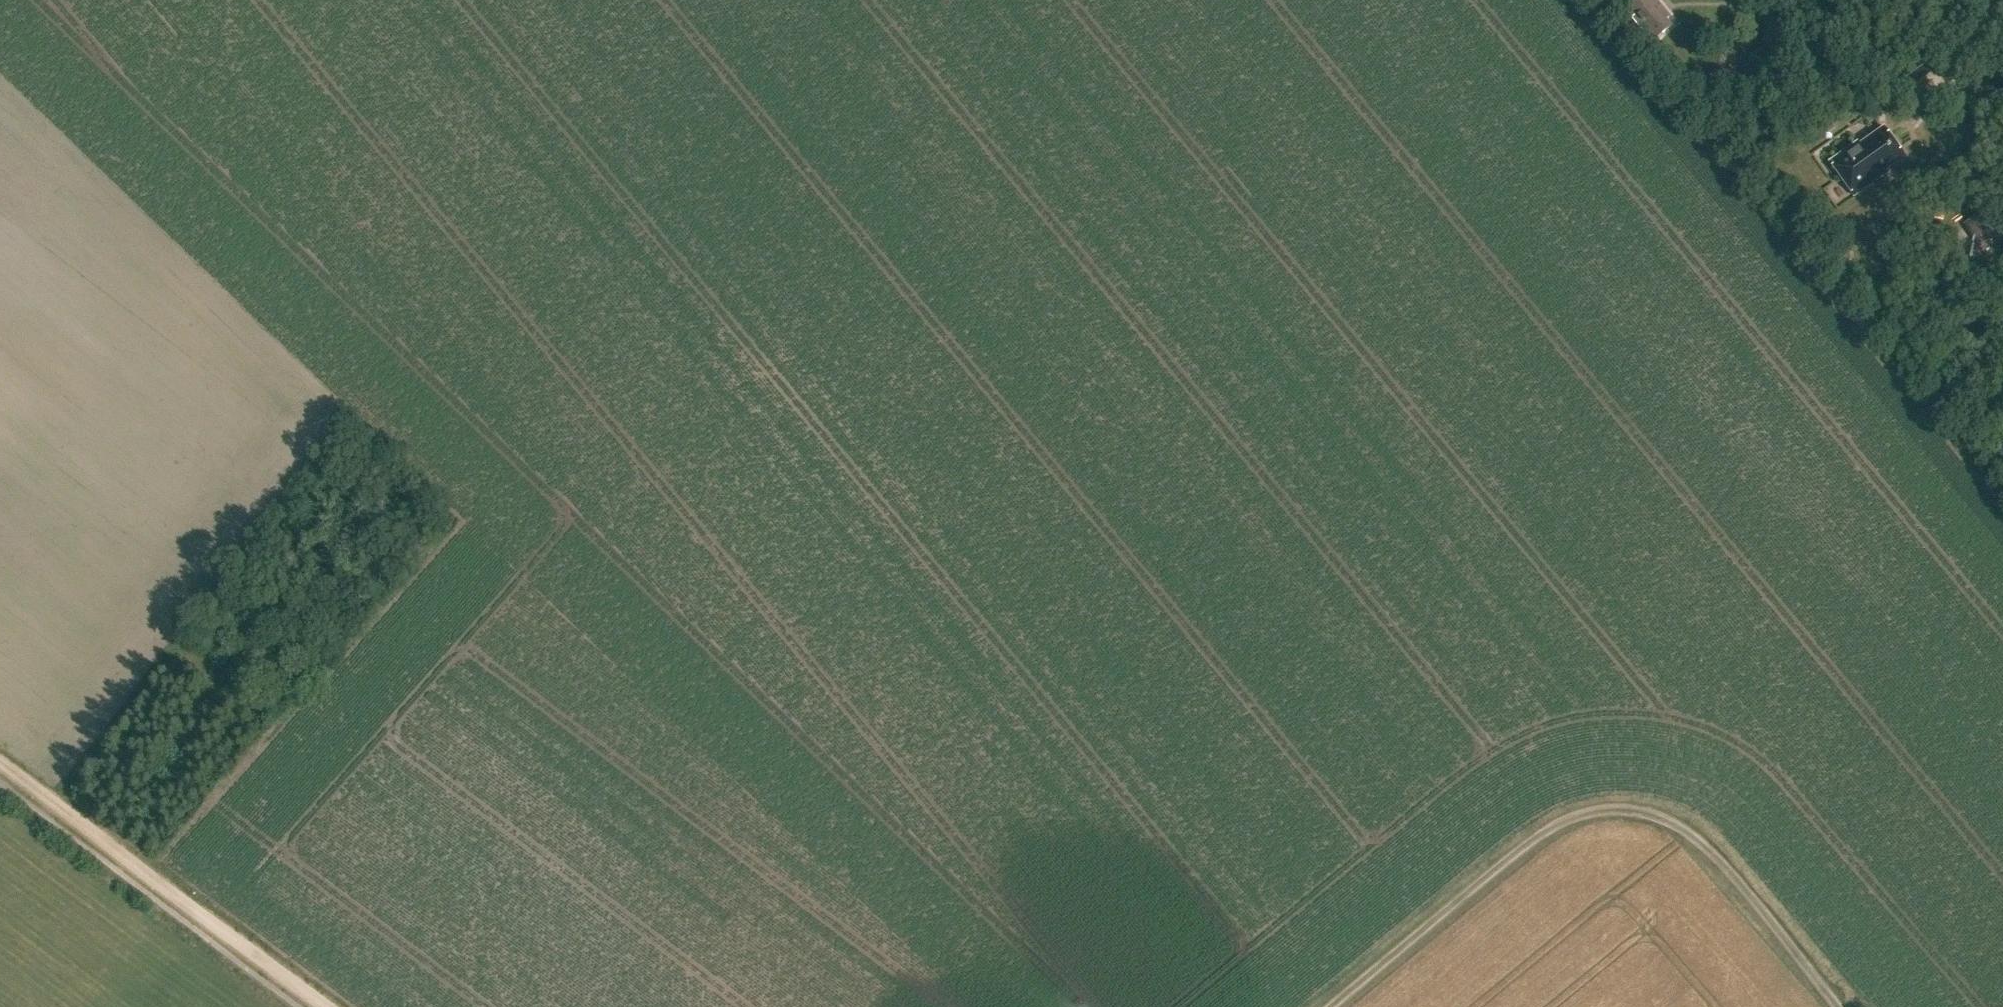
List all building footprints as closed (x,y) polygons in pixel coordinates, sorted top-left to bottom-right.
[(1667,20),(1651,0),(1632,0),(1620,10),(1644,39),(1647,36),(1652,43),(1669,30),(1663,23),(1667,20)] [(1880,174),(1905,156),(1884,127),(1859,144),(1857,142),(1829,162),(1854,196),(1882,176),(1880,174)]
